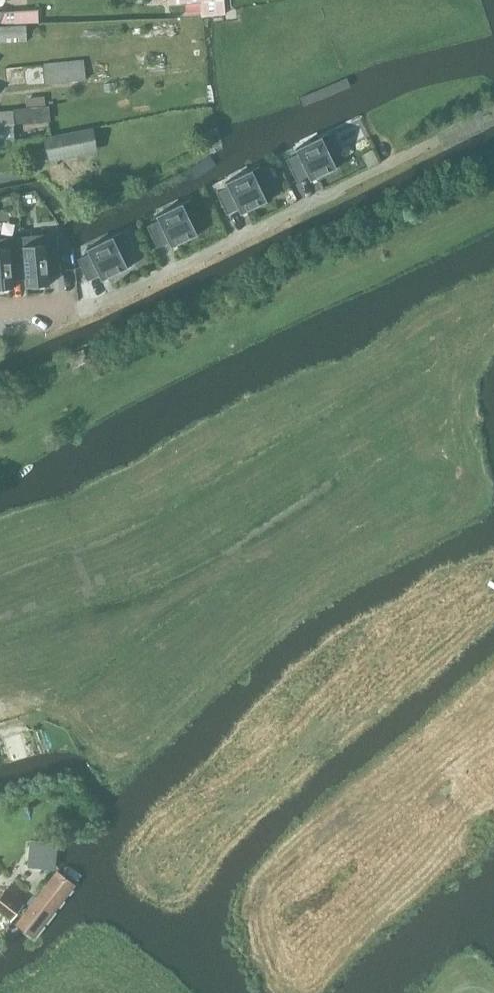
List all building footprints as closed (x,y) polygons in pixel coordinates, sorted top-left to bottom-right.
[(213,16),(225,15),(224,0),(175,0),(175,5),(201,2),(202,17),(213,16)] [(0,11),(0,23),(38,21),(38,9),(1,11),(0,11)] [(25,25),(0,26),(0,43),(26,42),(25,25)] [(46,84),(86,80),(84,60),(43,64),(46,84)] [(13,111),(0,111),(0,142),(14,140),(12,125),(14,124),(14,121),(48,117),(47,107),(13,111)] [(98,153),(93,129),(44,138),(49,162),(98,153)] [(296,149),(299,154),(288,159),(298,181),(309,176),(311,181),(337,168),(332,157),(340,153),(331,132),(296,149)] [(239,209),(242,214),(268,201),(262,190),(270,186),(261,166),(226,182),(229,187),(218,192),(228,214),(239,209)] [(192,223),(200,219),(190,199),(156,215),(159,220),(148,226),(158,247),(169,242),(171,247),(197,235),(192,223)] [(99,275),(102,280),(128,268),(122,257),(130,253),(121,232),(86,249),(89,254),(78,259),(88,281),(99,275)] [(57,233),(22,236),(22,243),(23,256),(25,280),(26,287),(50,285),(49,278),(61,277),(57,233)] [(22,236),(0,238),(0,289),(14,288),(13,281),(25,280),(23,256),(22,243),(22,236)] [(85,351),(70,357),(74,367),(89,361),(85,351)] [(30,840),(27,865),(47,867),(49,841),(30,840)] [(13,926),(35,943),(81,885),(59,868),(13,926)] [(11,921),(24,904),(5,890),(0,896),(0,912),(11,921)]
